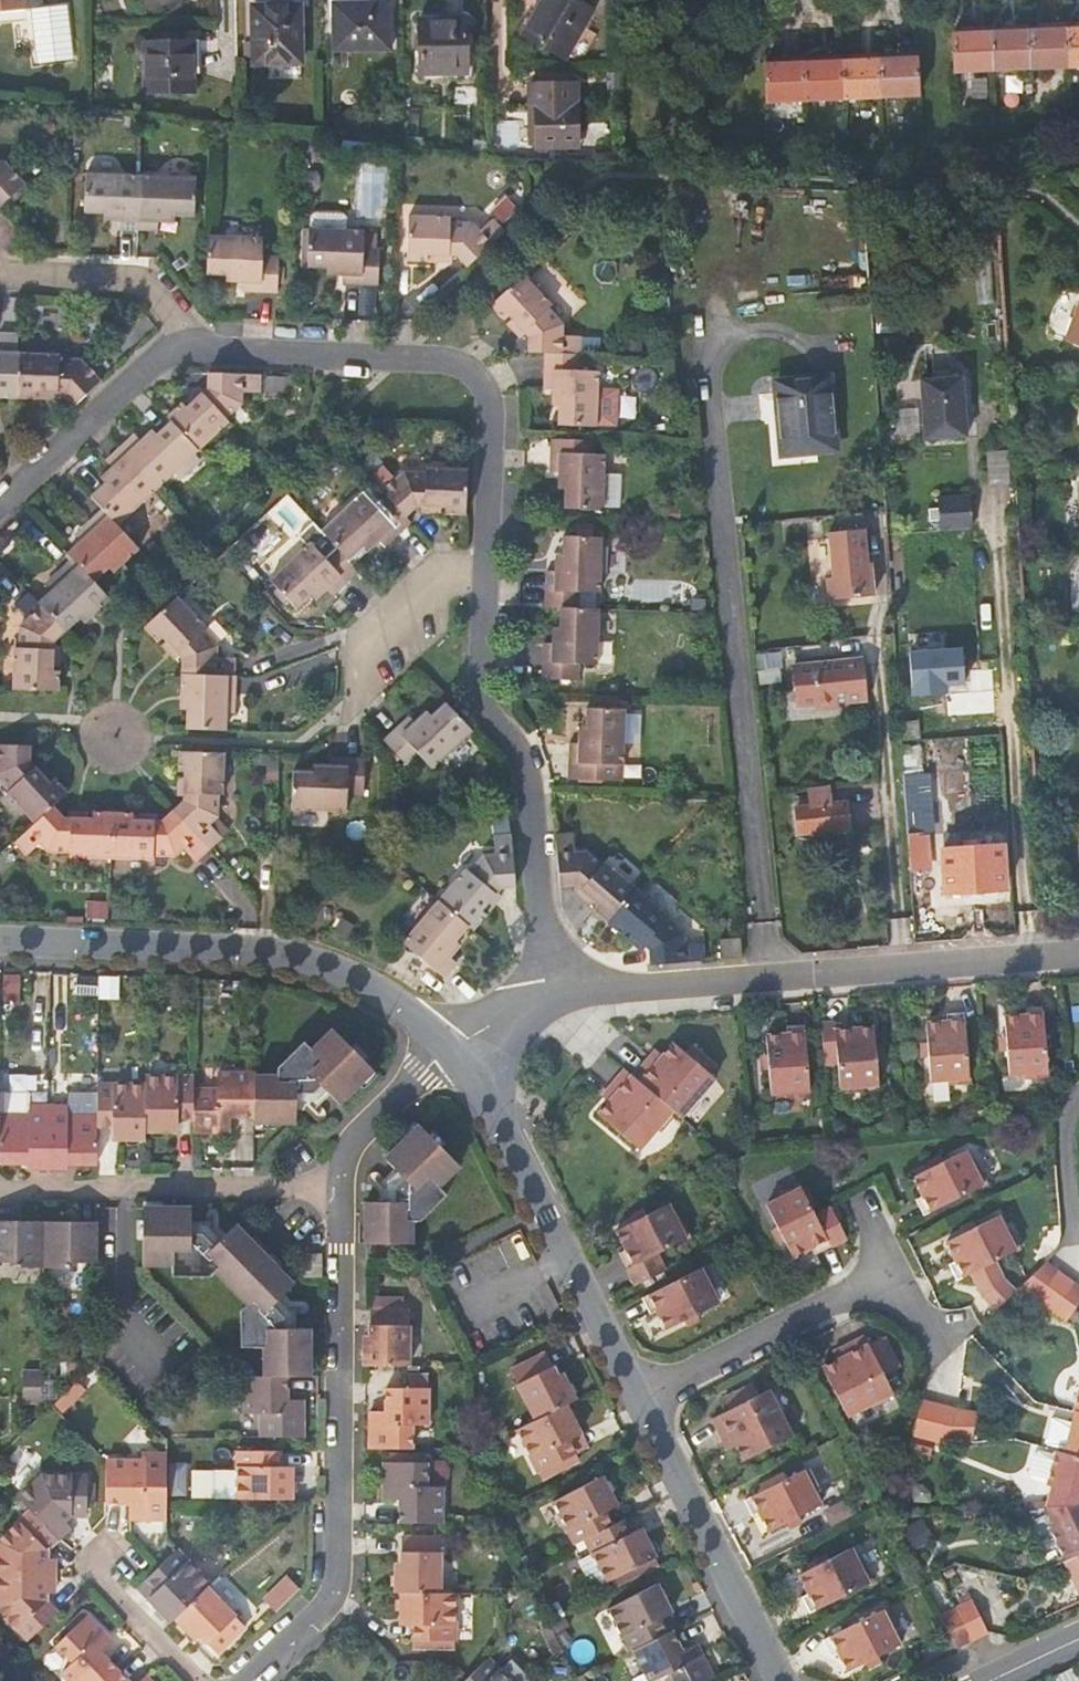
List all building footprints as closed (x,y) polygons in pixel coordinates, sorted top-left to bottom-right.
[(33,7),(44,5),(43,0),(0,0),(0,11),(33,7)] [(584,0),(540,0),(523,28),(564,52),(565,50),(572,54),(583,53),(596,29),(582,21),(591,4),(584,0)] [(298,5),(266,5),(266,14),(251,14),(251,64),(298,64),(298,5)] [(251,5),(251,14),(266,14),(266,5),(251,5)] [(384,5),(330,6),(330,51),(385,51),(384,5)] [(16,14),(21,45),(37,43),(32,11),(16,14)] [(463,19),(416,19),(416,72),(464,72),(463,19)] [(1064,27),(1067,66),(1078,65),(1078,26),(1064,27)] [(1064,27),(1045,28),(1026,29),(1028,67),(1067,66),(1064,27)] [(1026,29),(1006,30),(989,30),(990,69),(1028,67),(1026,29)] [(989,30),(969,31),(951,32),(952,70),(990,69),(989,30)] [(192,42),(141,42),(142,91),(193,90),(192,42)] [(916,58),(895,59),(878,60),(879,96),(918,95),(916,58)] [(878,60),(859,60),(839,61),(840,97),(879,96),(878,60)] [(839,61),(818,61),(802,62),(803,99),(840,97),(839,61)] [(802,62),(781,62),(764,63),(764,100),(803,99),(802,62)] [(574,79),(526,80),(526,102),(533,102),(534,142),(576,142),(574,79)] [(14,192),(26,180),(30,177),(11,157),(0,156),(0,198),(4,202),(14,192)] [(90,160),(89,169),(114,170),(114,161),(90,160)] [(168,164),(168,172),(193,173),(194,165),(168,164)] [(114,170),(89,169),(87,169),(87,177),(86,195),(86,207),(107,208),(121,208),(120,214),(120,224),(140,225),(142,171),(114,170)] [(194,210),(195,199),(195,181),(196,174),(193,173),(168,172),(142,171),(140,225),(158,225),(159,216),(159,209),(171,209),(194,210)] [(30,184),(26,180),(14,192),(18,196),(30,184)] [(309,231),(308,250),(308,263),(326,264),(345,264),(345,269),(345,279),(379,280),(381,245),(364,244),(365,226),(347,226),(347,213),(343,209),(315,208),(311,212),(311,224),(309,224),(309,231)] [(410,229),(409,246),(408,259),(429,259),(429,252),(436,252),(450,252),(458,253),(467,262),(506,228),(495,217),(480,230),(472,221),(450,220),(450,215),(410,213),(410,229)] [(212,225),(211,232),(236,233),(236,226),(212,225)] [(243,286),(263,286),(265,251),(265,234),(236,233),(211,232),(209,232),(208,270),(225,270),(244,271),(244,277),(243,286)] [(278,252),(265,251),(263,286),(277,287),(277,275),(278,258),(278,252)] [(450,260),(450,252),(436,252),(435,260),(450,260)] [(531,332),(531,349),(549,349),(581,350),(581,336),(563,335),(563,322),(549,307),(553,303),(524,271),(492,301),(505,315),(511,310),(516,315),(527,328),(531,332)] [(1065,337),(1078,342),(1078,300),(1065,337)] [(522,333),(527,328),(516,315),(510,320),(522,333)] [(18,395),(19,350),(20,340),(0,339),(0,394),(18,395)] [(20,340),(19,350),(18,395),(24,395),(38,396),(39,388),(45,388),(60,389),(68,388),(78,399),(103,376),(86,356),(63,351),(64,342),(20,340)] [(549,385),(558,386),(562,386),(562,400),(562,422),(599,423),(599,396),(600,367),(584,366),(584,350),(581,350),(549,349),(549,385)] [(214,383),(208,389),(194,401),(191,404),(186,400),(171,414),(175,418),(200,446),(231,417),(228,413),(246,397),(246,389),(265,389),(265,372),(213,370),(214,383)] [(832,371),(778,375),(780,400),(785,400),(789,447),(838,443),(832,371)] [(969,437),(971,378),(929,377),(927,435),(969,437)] [(190,396),(194,401),(208,389),(204,384),(190,396)] [(608,396),(599,396),(599,423),(607,424),(608,396)] [(139,429),(123,444),(160,483),(180,465),(198,447),(200,446),(175,418),(160,432),(150,441),(146,437),(139,429)] [(157,428),(146,437),(150,441),(160,432),(157,428)] [(605,504),(606,479),(607,452),(599,452),(600,437),(554,435),(553,469),(559,469),(568,470),(568,479),(567,506),(605,507),(605,504)] [(110,455),(118,463),(121,467),(111,476),(94,493),(106,506),(120,521),(123,518),(139,503),(160,483),(123,444),(110,455)] [(203,453),(198,447),(180,465),(185,470),(203,453)] [(995,487),(1017,485),(1015,460),(1015,458),(993,459),(995,487)] [(108,472),(111,476),(121,467),(118,463),(108,472)] [(429,504),(446,504),(451,504),(450,511),(468,511),(470,466),(430,466),(430,470),(409,470),(402,476),(389,463),(374,476),(389,492),(410,515),(422,504),(429,504)] [(558,478),(568,479),(568,470),(559,469),(558,478)] [(614,480),(606,479),(605,504),(614,504),(614,480)] [(338,502),(344,509),(361,494),(355,487),(338,502)] [(388,543),(414,520),(410,515),(389,492),(377,502),(365,491),(361,494),(344,509),(324,528),(336,541),(349,556),(362,545),(377,532),(381,535),(388,543)] [(940,526),(971,525),(968,492),(938,494),(940,526)] [(144,508),(139,503),(123,518),(128,524),(144,508)] [(91,521),(94,523),(98,528),(88,537),(71,553),(75,558),(95,580),(112,563),(123,553),(128,559),(142,546),(120,521),(106,506),(91,521)] [(84,532),(88,537),(98,528),(94,523),(84,532)] [(864,561),(863,561),(860,527),(826,530),(829,576),(825,576),(826,598),(872,594),(869,566),(869,565),(869,564),(868,563),(867,562),(866,561),(865,561),(864,561)] [(603,557),(604,535),(604,531),(567,530),(566,551),(565,565),(560,565),(549,565),(548,602),(562,602),(583,603),(584,588),(602,588),(603,557)] [(367,549),(381,535),(377,532),(362,545),(367,549)] [(612,535),(604,535),(603,557),(611,557),(612,535)] [(311,538),(291,556),(284,563),(311,592),(323,581),(327,586),(333,593),(361,569),(349,556),(336,541),(324,552),(311,538)] [(285,550),(278,556),(284,563),(291,556),(285,550)] [(117,570),(128,559),(123,553),(112,563),(117,570)] [(268,566),(273,573),(284,563),(278,556),(268,566)] [(63,569),(64,571),(67,574),(57,584),(41,599),(66,627),(74,620),(81,613),(93,602),(98,608),(110,596),(95,580),(75,558),(63,569)] [(284,563),(273,573),(271,575),(279,583),(293,597),(299,603),(307,596),(311,592),(284,563)] [(54,581),(57,584),(67,574),(64,571),(54,581)] [(315,596),(327,586),(323,581),(311,592),(315,596)] [(288,601),(293,597),(279,583),(275,587),(288,601)] [(18,644),(17,686),(61,688),(61,677),(62,668),(53,668),(54,661),(55,645),(54,638),(66,627),(41,599),(30,588),(17,601),(30,616),(23,623),(22,644),(18,644)] [(206,623),(178,591),(144,623),(159,639),(165,633),(169,637),(179,649),(184,653),(183,670),(236,673),(236,655),(218,654),(218,644),(203,627),(206,623)] [(87,619),(98,608),(93,602),(81,613),(87,619)] [(601,606),(601,604),(583,603),(562,602),(562,623),(562,639),(557,640),(546,639),(546,649),(600,650),(600,630),(601,606)] [(609,606),(601,606),(600,630),(608,630),(609,606)] [(174,654),(179,649),(169,637),(163,643),(166,646),(174,654)] [(62,646),(55,645),(54,661),(62,662),(62,646)] [(965,679),(962,646),(910,649),(913,692),(947,690),(946,681),(965,679)] [(599,658),(600,650),(546,649),(545,674),(581,675),(581,658),(599,658)] [(802,705),(819,703),(839,701),(839,705),(852,704),(853,700),(869,698),(864,656),(797,662),(802,705)] [(225,726),(226,707),(226,693),(231,693),(236,693),(236,673),(183,670),(183,690),(189,691),(189,704),(188,726),(225,726)] [(470,731),(474,727),(449,699),(436,711),(423,724),(419,720),(409,711),(384,735),(392,743),(404,755),(409,760),(420,750),(435,766),(455,746),(470,731)] [(627,735),(627,710),(627,706),(590,706),(590,725),(590,740),(585,740),(573,740),(572,777),(608,777),(608,760),(626,760),(627,735)] [(432,707),(419,720),(423,724),(436,711),(432,707)] [(635,710),(627,710),(627,735),(635,734),(635,710)] [(476,737),(470,731),(455,746),(460,751),(476,737)] [(35,821),(55,802),(55,801),(69,789),(55,774),(50,779),(45,772),(36,763),(30,756),(31,741),(0,740),(0,774),(10,786),(6,791),(35,821)] [(400,759),(404,755),(392,743),(388,747),(400,759)] [(223,791),(224,750),(179,749),(179,768),(187,768),(187,772),(186,781),(186,789),(186,798),(175,807),(210,845),(222,832),(210,819),(218,811),(219,791),(223,791)] [(346,789),(350,789),(352,752),(328,752),(328,761),(328,767),(311,767),(293,766),(292,774),(292,791),(292,804),(297,804),(318,805),(345,805),(346,789)] [(362,752),(352,752),(350,789),(362,789),(362,752)] [(41,759),(36,763),(45,772),(49,768),(41,759)] [(178,789),(186,789),(186,781),(187,772),(178,773),(178,789)] [(844,802),(831,803),(828,788),(809,790),(811,805),(795,808),(799,832),(813,830),(815,839),(826,837),(825,828),(848,825),(844,802)] [(70,853),(111,854),(113,809),(94,808),(94,816),(87,815),(71,815),(66,815),(55,802),(35,821),(13,841),(24,851),(37,840),(46,848),(70,848),(70,853)] [(318,813),(318,805),(297,804),(297,813),(318,813)] [(198,856),(210,845),(175,807),(163,818),(154,817),(141,817),(134,817),(134,809),(113,809),(111,854),(152,855),(153,851),(178,851),(186,844),(198,856)] [(927,830),(908,831),(911,867),(930,866),(927,830)] [(488,900),(496,890),(501,885),(517,884),(513,832),(495,833),(496,852),(488,853),(473,870),(470,868),(443,898),(470,922),(476,927),(489,911),(484,905),(488,900)] [(576,832),(558,832),(561,884),(579,884),(583,887),(598,900),(600,902),(595,909),(610,921),(641,885),(610,858),(605,861),(589,848),(578,848),(576,832)] [(1002,840),(943,843),(947,891),(1006,887),(1002,840)] [(673,912),(641,885),(610,921),(623,932),(630,927),(636,933),(648,943),(652,946),(652,962),(707,957),(704,939),(686,940),(683,927),(670,916),(673,912)] [(598,900),(583,887),(579,893),(593,904),(598,900)] [(496,890),(488,900),(493,905),(502,895),(496,890)] [(417,916),(423,921),(440,901),(434,897),(417,916)] [(406,940),(446,974),(458,960),(452,954),(446,948),(455,938),(470,922),(443,898),(440,901),(423,921),(406,940)] [(648,943),(636,933),(632,938),(644,947),(648,943)] [(722,936),(724,956),(745,954),(743,935),(722,936)] [(446,948),(452,954),(461,944),(455,938),(446,948)] [(20,1000),(21,972),(7,972),(6,1000),(20,1000)] [(1005,1013),(1008,1042),(1009,1056),(1010,1069),(1026,1068),(1027,1073),(1049,1071),(1042,1002),(1027,1003),(1028,1011),(1005,1013)] [(926,1019),(928,1043),(929,1058),(931,1075),(947,1075),(947,1080),(969,1078),(963,1008),(946,1009),(947,1018),(926,1019)] [(876,1062),(875,1048),(873,1024),(852,1025),(852,1018),(835,1019),(821,1020),(823,1050),(838,1049),(841,1089),(863,1087),(863,1082),(878,1080),(876,1062)] [(767,1032),(769,1057),(770,1071),(771,1089),(787,1088),(788,1093),(810,1091),(803,1022),(787,1023),(788,1031),(767,1032)] [(279,1077),(255,1077),(255,1114),(255,1122),(295,1122),(296,1109),(298,1094),(313,1094),(322,1086),(330,1094),(339,1103),(373,1070),(333,1030),(312,1050),(305,1042),(279,1067),(279,1077)] [(660,1058),(655,1055),(637,1076),(670,1104),(681,1114),(714,1075),(711,1071),(718,1061),(693,1040),(685,1050),(674,1041),(666,1051),(660,1058)] [(1000,1056),(1009,1056),(1008,1042),(999,1043),(1000,1056)] [(661,1047),(655,1055),(660,1058),(666,1051),(661,1047)] [(883,1048),(875,1048),(876,1062),(884,1061),(883,1048)] [(761,1072),(770,1071),(769,1057),(760,1058),(761,1072)] [(610,1088),(605,1094),(595,1107),(637,1142),(670,1104),(637,1076),(623,1065),(607,1085),(610,1088)] [(194,1073),(146,1073),(146,1081),(146,1131),(169,1131),(169,1120),(178,1120),(194,1119),(194,1087),(194,1073)] [(220,1087),(194,1087),(194,1119),(194,1131),(231,1130),(230,1114),(255,1114),(255,1077),(255,1073),(219,1073),(220,1087)] [(146,1081),(99,1082),(99,1111),(99,1123),(112,1123),(120,1123),(120,1136),(146,1136),(146,1131),(146,1081)] [(602,1091),(605,1094),(610,1088),(607,1085),(602,1091)] [(30,1089),(2,1089),(2,1109),(1,1139),(1,1160),(16,1160),(31,1160),(31,1165),(50,1165),(50,1102),(31,1102),(30,1089)] [(71,1103),(50,1102),(50,1165),(68,1165),(68,1161),(79,1161),(99,1162),(99,1123),(99,1111),(72,1110),(71,1103)] [(178,1131),(178,1120),(169,1120),(169,1131),(178,1131)] [(393,1200),(379,1200),(366,1200),(366,1241),(412,1241),(412,1218),(421,1218),(449,1191),(442,1183),(461,1163),(421,1121),(387,1156),(395,1167),(405,1175),(393,1186),(393,1200)] [(112,1136),(120,1136),(120,1123),(112,1123),(112,1136)] [(946,1157),(933,1164),(912,1175),(921,1193),(915,1197),(924,1213),(987,1178),(977,1159),(971,1162),(964,1148),(946,1157)] [(929,1156),(933,1164),(946,1157),(942,1150),(929,1156)] [(768,1204),(775,1219),(782,1231),(793,1253),(812,1244),(816,1251),(846,1237),(830,1206),(816,1212),(800,1181),(782,1190),(784,1195),(768,1204)] [(652,1210),(638,1217),(616,1229),(626,1247),(620,1250),(638,1283),(667,1268),(657,1250),(690,1232),(680,1214),(675,1216),(667,1202),(652,1210)] [(635,1210),(638,1217),(652,1210),(648,1204),(635,1210)] [(251,1345),(252,1374),(286,1374),(310,1375),(310,1327),(297,1327),(284,1326),(284,1313),(275,1303),(286,1291),(294,1283),(236,1224),(228,1233),(217,1244),(204,1232),(193,1232),(193,1220),(193,1207),(144,1206),(144,1265),(174,1265),(174,1275),(209,1275),(214,1270),(245,1301),(240,1306),(241,1344),(251,1345)] [(1003,1211),(980,1223),(967,1229),(946,1241),(956,1261),(950,1265),(958,1279),(972,1272),(983,1293),(1000,1280),(990,1262),(1016,1248),(1009,1234),(1014,1231),(1003,1211)] [(964,1222),(967,1229),(980,1223),(976,1216),(964,1222)] [(44,1264),(45,1218),(14,1217),(0,1217),(0,1258),(18,1258),(18,1264),(44,1264)] [(72,1259),(98,1259),(98,1219),(73,1218),(45,1218),(44,1264),(71,1265),(72,1259)] [(775,1236),(782,1231),(775,1219),(768,1223),(775,1236)] [(1059,1268),(1047,1259),(1021,1285),(1038,1297),(1059,1268)] [(668,1328),(690,1316),(703,1309),(719,1300),(711,1286),(716,1282),(706,1263),(644,1296),(651,1310),(657,1307),(668,1328)] [(1073,1278),(1059,1268),(1038,1297),(1052,1308),(1073,1278)] [(1076,1306),(1078,1302),(1078,1282),(1073,1278),(1052,1308),(1067,1318),(1076,1306)] [(1012,1293),(1000,1280),(983,1293),(997,1308),(1012,1293)] [(373,1340),(366,1341),(366,1362),(411,1363),(410,1307),(373,1308),(373,1331),(373,1340)] [(706,1315),(703,1309),(690,1316),(693,1322),(706,1315)] [(897,1361),(883,1331),(879,1333),(893,1363),(897,1361)] [(889,1386),(881,1369),(893,1363),(879,1333),(866,1339),(863,1334),(839,1346),(841,1351),(833,1355),(820,1361),(844,1409),(889,1386)] [(831,1350),(833,1355),(841,1351),(839,1346),(831,1350)] [(560,1381),(555,1373),(544,1351),(512,1368),(536,1418),(568,1402),(577,1397),(568,1378),(560,1381)] [(563,1369),(555,1373),(560,1381),(568,1378),(563,1369)] [(43,1370),(23,1370),(23,1405),(41,1405),(43,1370)] [(286,1398),(286,1374),(252,1374),(244,1374),(244,1411),(262,1411),(262,1435),(301,1435),(301,1399),(286,1398)] [(373,1408),(373,1445),(413,1446),(413,1421),(429,1421),(428,1374),(411,1374),(411,1385),(389,1385),(389,1409),(373,1408)] [(79,1379),(55,1402),(65,1413),(89,1390),(79,1379)] [(762,1391),(757,1381),(726,1398),(731,1408),(717,1415),(728,1438),(733,1435),(737,1444),(745,1459),(792,1433),(769,1388),(762,1391)] [(932,1450),(935,1437),(930,1436),(938,1400),(922,1396),(910,1446),(932,1450)] [(957,1405),(956,1405),(938,1400),(930,1436),(935,1437),(944,1440),(948,1439),(957,1405)] [(565,1429),(578,1423),(568,1402),(536,1418),(518,1427),(541,1471),(553,1464),(577,1452),(565,1429)] [(1075,1406),(1071,1422),(1051,1417),(1044,1443),(1059,1447),(1065,1449),(1078,1452),(1078,1407),(1075,1406)] [(588,1446),(578,1423),(565,1429),(577,1452),(588,1446)] [(732,1446),(737,1444),(733,1435),(728,1438),(732,1446)] [(1065,1449),(1059,1447),(1044,1443),(1042,1443),(1037,1447),(1033,1462),(1035,1469),(1051,1474),(1049,1482),(1055,1486),(1050,1503),(1078,1500),(1078,1452),(1065,1449)] [(278,1472),(278,1463),(278,1450),(238,1449),(238,1496),(293,1497),(292,1472),(278,1472)] [(579,1459),(577,1452),(553,1464),(557,1471),(579,1459)] [(129,1517),(167,1518),(167,1496),(167,1475),(167,1460),(145,1459),(107,1459),(107,1501),(129,1501),(129,1517)] [(401,1494),(401,1520),(443,1520),(443,1484),(427,1483),(427,1460),(385,1460),(385,1494),(401,1494)] [(292,1464),(278,1463),(278,1472),(292,1472),(292,1464)] [(791,1517),(804,1511),(821,1502),(814,1488),(819,1485),(809,1465),(746,1498),(753,1513),(760,1509),(770,1529),(791,1517)] [(45,1471),(20,1496),(31,1507),(60,1537),(73,1524),(67,1518),(74,1511),(87,1512),(87,1502),(87,1479),(87,1471),(45,1471)] [(601,1500),(612,1494),(601,1473),(553,1499),(575,1543),(586,1537),(614,1523),(605,1507),(601,1500)] [(87,1502),(96,1502),(96,1479),(87,1479),(87,1502)] [(616,1502),(612,1494),(601,1500),(605,1507),(616,1502)] [(1069,1556),(1078,1552),(1078,1500),(1050,1503),(1057,1521),(1054,1525),(1069,1556)] [(0,1541),(0,1572),(58,1572),(58,1555),(48,1554),(48,1549),(60,1537),(31,1507),(0,1539),(0,1541)] [(807,1516),(804,1511),(791,1517),(794,1523),(807,1516)] [(634,1540),(630,1532),(623,1519),(614,1523),(586,1537),(609,1583),(658,1556),(646,1534),(634,1540)] [(642,1526),(630,1532),(634,1540),(646,1534),(642,1526)] [(405,1569),(397,1569),(397,1590),(404,1590),(442,1590),(441,1535),(404,1536),(405,1559),(405,1569)] [(211,1582),(178,1548),(162,1564),(150,1576),(160,1587),(165,1593),(156,1602),(173,1619),(176,1616),(208,1585),(211,1582)] [(834,1556),(822,1563),(800,1574),(808,1593),(800,1597),(807,1612),(873,1578),(864,1560),(858,1563),(851,1548),(834,1556)] [(819,1555),(822,1563),(834,1556),(830,1549),(819,1555)] [(30,1638),(59,1609),(47,1596),(48,1590),(57,1590),(58,1572),(0,1572),(0,1606),(30,1638)] [(292,1577),(269,1600),(280,1612),(296,1597),(302,1590),(303,1589),(292,1577)] [(607,1606),(630,1650),(633,1648),(666,1632),(659,1619),(655,1611),(667,1606),(655,1582),(607,1606)] [(246,1625),(208,1585),(176,1616),(192,1633),(196,1629),(202,1635),(219,1652),(246,1625)] [(160,1587),(151,1596),(155,1600),(156,1602),(165,1593),(160,1587)] [(404,1590),(404,1616),(417,1615),(418,1623),(418,1641),(459,1641),(458,1590),(442,1590),(404,1590)] [(976,1634),(978,1635),(986,1630),(970,1598),(957,1604),(973,1636),(976,1634)] [(957,1604),(941,1612),(957,1644),(973,1636),(957,1604)] [(671,1613),(667,1606),(655,1611),(659,1619),(671,1613)] [(846,1669),(868,1657),(881,1650),(897,1642),(891,1628),(896,1625),(886,1606),(821,1639),(828,1654),(837,1650),(846,1669)] [(75,1680),(107,1680),(120,1669),(105,1653),(116,1640),(91,1613),(61,1641),(79,1660),(66,1672),(75,1680)] [(404,1623),(418,1623),(417,1615),(404,1616),(404,1623)] [(197,1639),(202,1635),(196,1629),(192,1633),(197,1639)] [(673,1629),(666,1632),(633,1648),(645,1672),(630,1680),(631,1680),(701,1680),(713,1675),(697,1643),(684,1649),(673,1629)] [(12,1653),(0,1641),(0,1665),(12,1653)] [(884,1656),(881,1650),(868,1657),(872,1662),(884,1656)] [(489,1655),(471,1674),(463,1680),(532,1680),(533,1680),(512,1658),(501,1667),(489,1655)] [(120,1669),(107,1680),(131,1680),(120,1669)] [(587,1672),(579,1676),(581,1680),(592,1680),(587,1672)]
